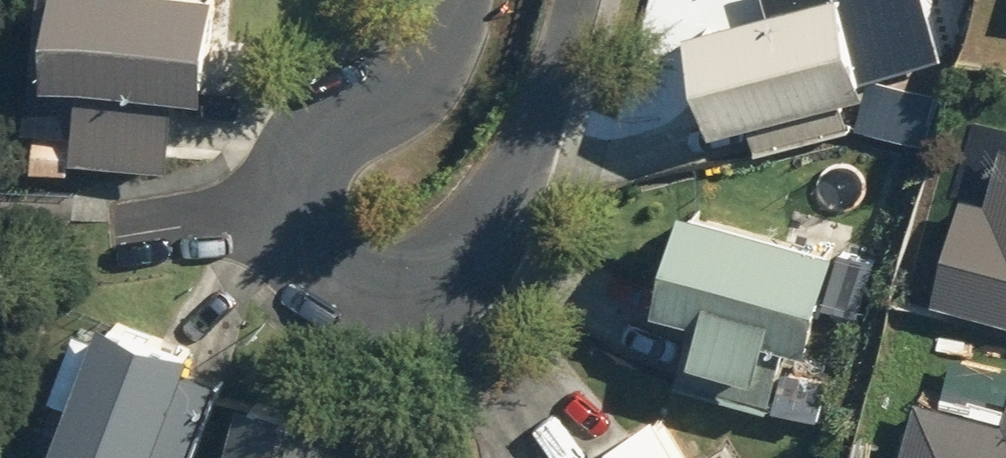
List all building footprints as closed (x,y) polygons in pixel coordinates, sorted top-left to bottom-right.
[(208,0),(55,0),(47,84),(70,86),(62,168),(150,177),(158,96),(198,100),(208,0)] [(707,15),(732,117),(757,111),(765,144),(855,122),(847,87),(883,78),(864,0),(770,0),(707,15)] [(1005,309),(1005,168),(998,194),(975,187),(946,292),(1005,309)] [(853,237),(706,195),(677,293),(711,303),(691,372),(779,399),(799,328),(824,336),(853,237)] [(923,225),(947,233),(954,212),(929,204),(923,225)] [(90,334),(43,457),(185,457),(211,389),(176,376),(179,369),(90,334)] [(926,392),(908,457),(1005,457),(1005,413),(926,392)] [(676,398),(596,444),(604,457),(711,457),(676,398)] [(231,418),(221,457),(394,457),(231,418)]
